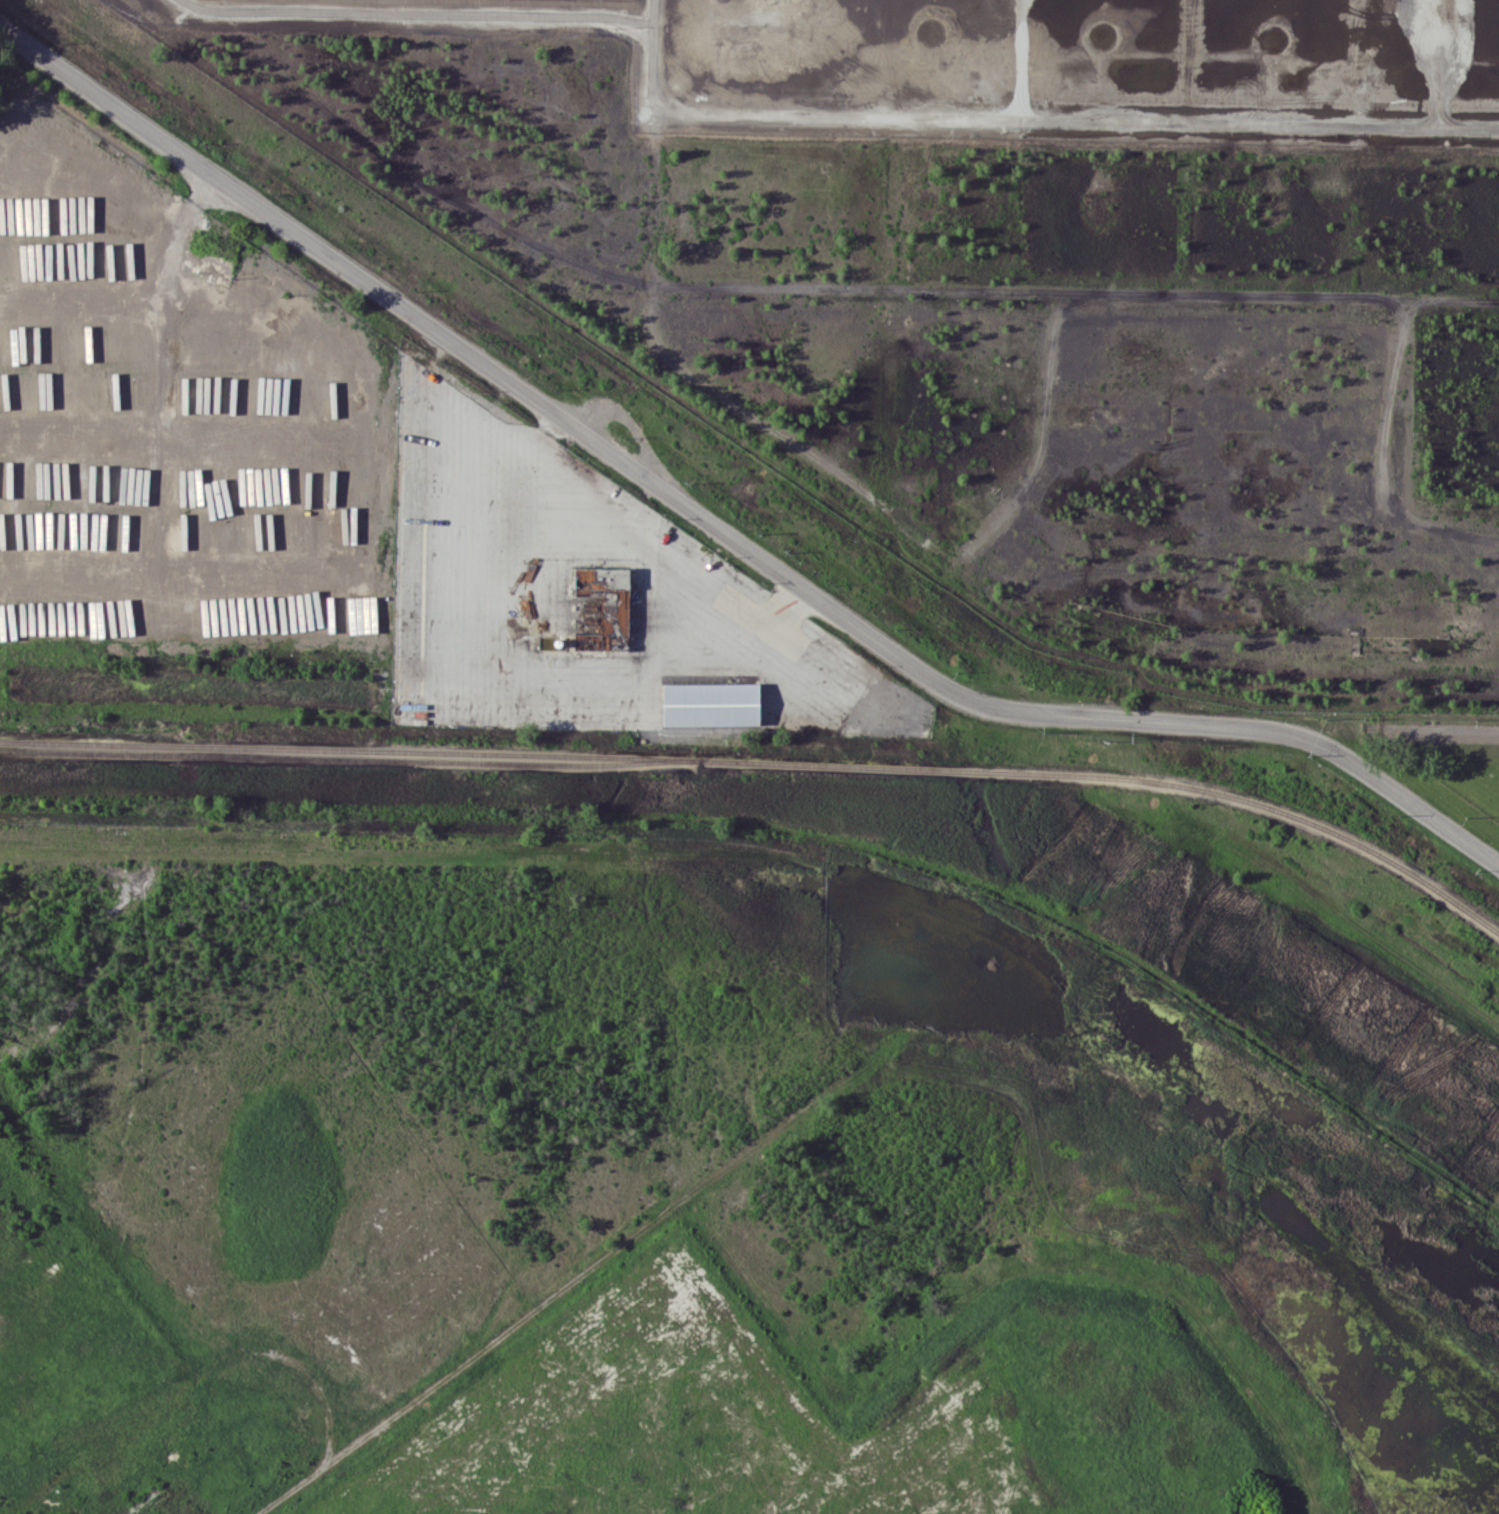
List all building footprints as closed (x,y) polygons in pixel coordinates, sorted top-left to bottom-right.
[(629,568),(575,567),(574,649),(628,650),(629,568)] [(759,725),(759,682),(662,683),(663,725),(759,725)]
